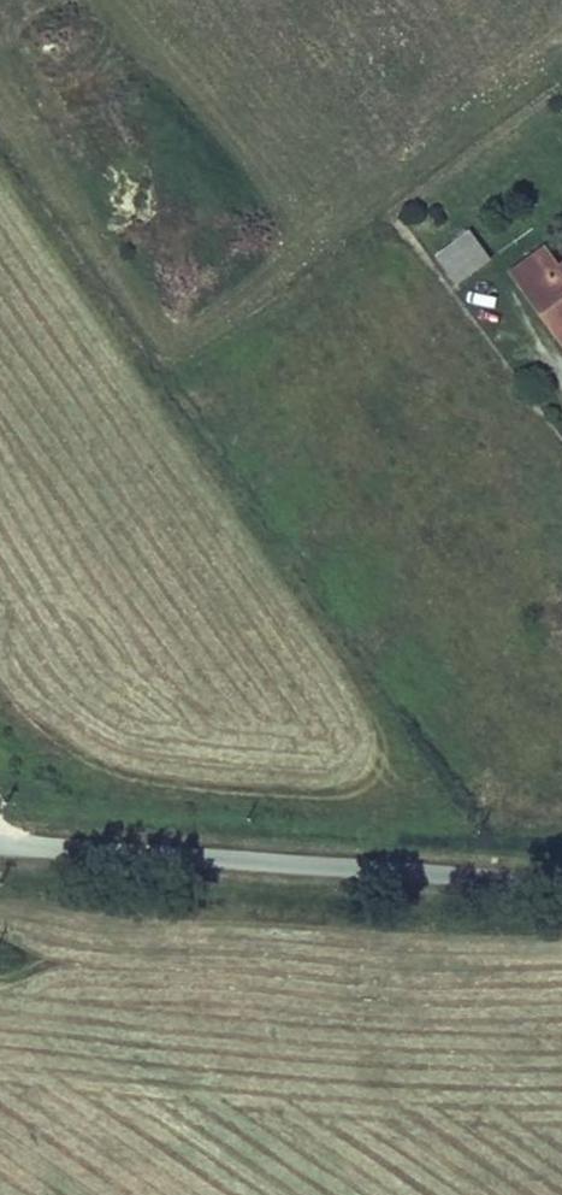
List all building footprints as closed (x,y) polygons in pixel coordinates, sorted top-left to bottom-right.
[(471,234),(439,257),(458,284),(490,260),(471,234)] [(559,336),(561,335),(561,268),(558,271),(544,251),(513,274),(559,336)]
